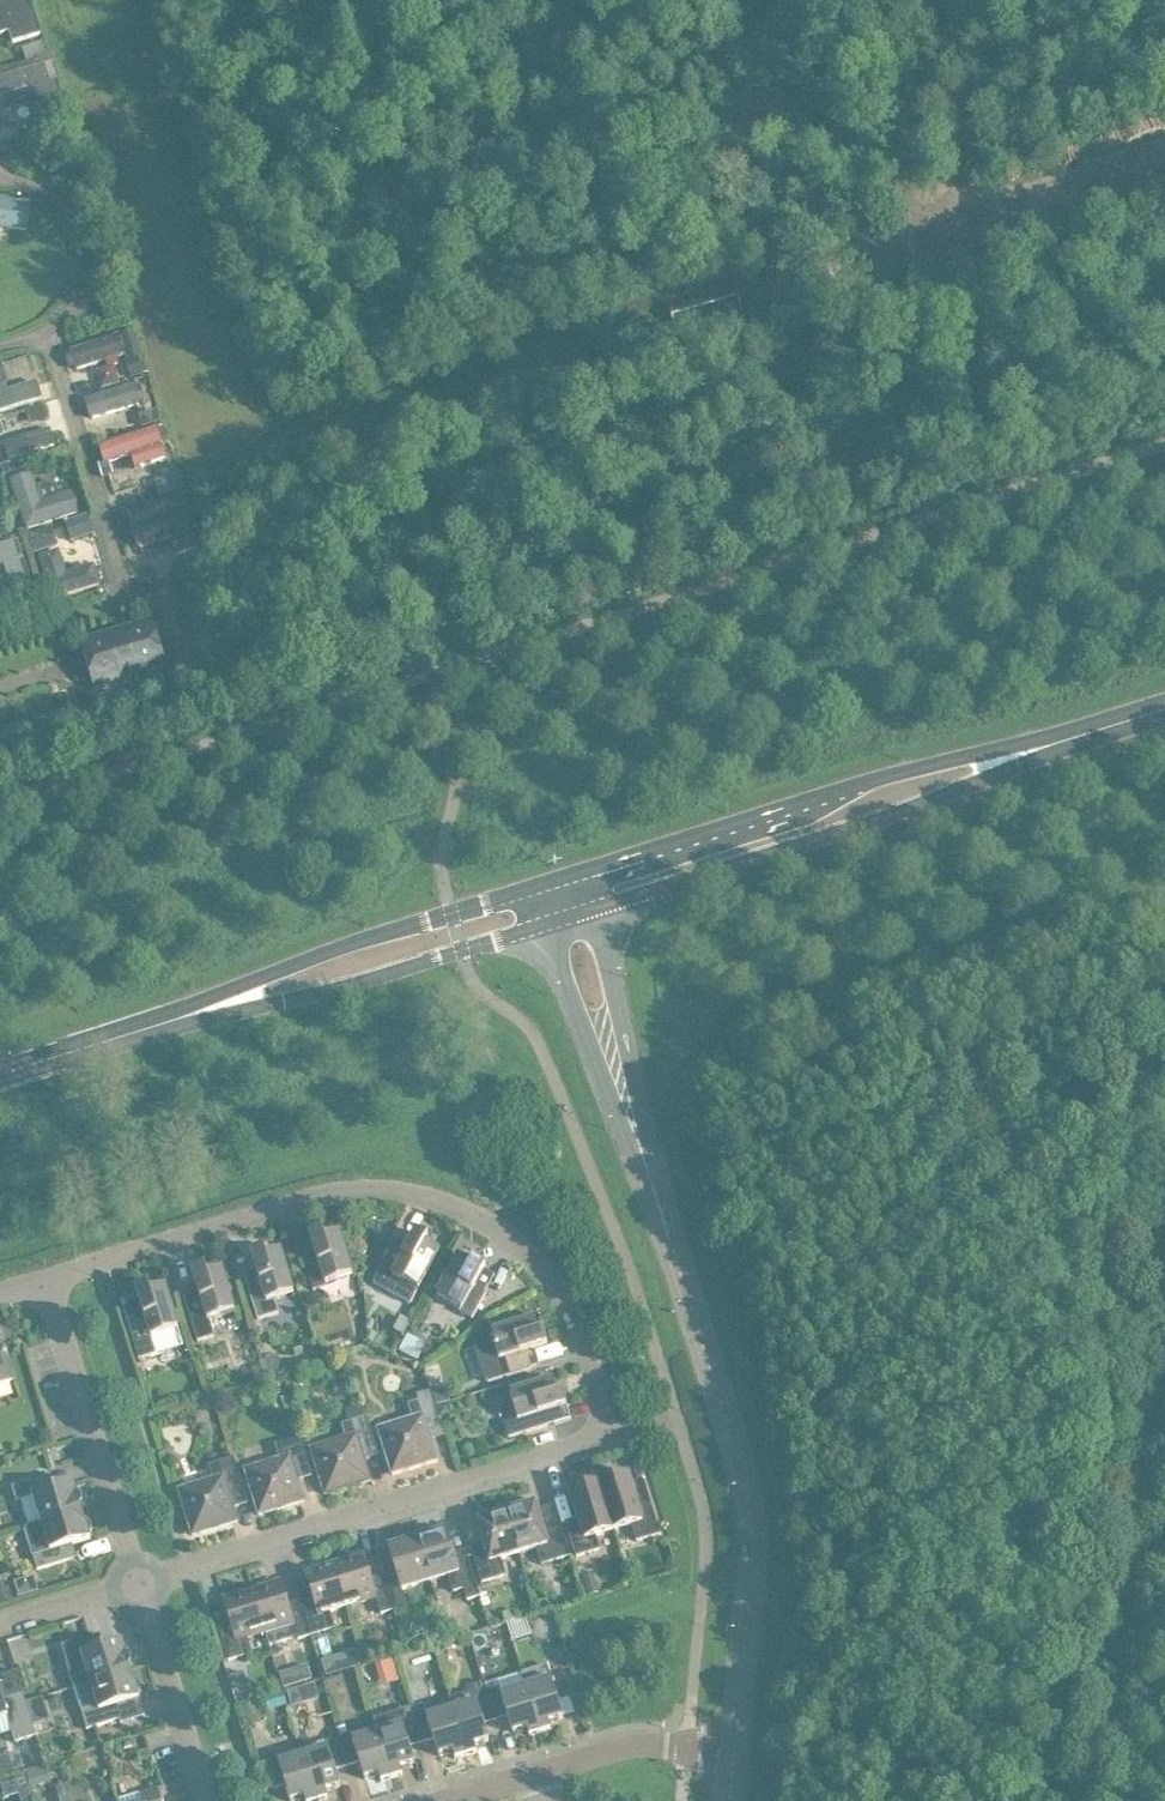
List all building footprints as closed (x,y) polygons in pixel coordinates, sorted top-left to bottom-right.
[(32,0),(6,0),(0,2),(0,33),(9,30),(13,41),(42,32),(32,0)] [(53,61),(0,76),(0,93),(1,96),(30,88),(36,111),(67,102),(53,61)] [(32,227),(34,198),(0,196),(0,225),(32,227)] [(128,355),(122,334),(72,350),(78,370),(128,355)] [(40,381),(0,393),(0,412),(45,398),(40,381)] [(138,382),(87,398),(94,420),(144,404),(138,382)] [(170,459),(159,425),(101,444),(107,463),(133,454),(138,469),(170,459)] [(58,445),(53,428),(5,442),(11,459),(58,445)] [(44,501),(34,472),(12,479),(29,530),(81,513),(74,491),(44,501)] [(9,503),(0,474),(0,506),(9,503)] [(187,494),(130,511),(139,544),(196,527),(187,494)] [(20,539),(0,545),(0,566),(5,564),(13,587),(34,581),(20,539)] [(70,572),(62,550),(42,556),(55,599),(102,584),(96,564),(70,572)] [(150,621),(81,642),(95,686),(100,684),(103,686),(115,682),(116,680),(121,678),(122,682),(139,677),(138,673),(164,665),(150,621)] [(0,728),(0,749),(27,741),(21,721),(0,728)] [(316,1257),(303,1261),(312,1290),(326,1286),(325,1283),(337,1279),(337,1278),(351,1273),(338,1231),(324,1235),(322,1231),(310,1235),(316,1257)] [(369,1276),(411,1299),(439,1249),(425,1242),(428,1238),(416,1231),(404,1252),(393,1245),(381,1266),(376,1263),(369,1276)] [(258,1275),(245,1279),(257,1319),(278,1312),(274,1299),(278,1297),(278,1296),(293,1292),(280,1249),(265,1254),(264,1249),(251,1253),(258,1275)] [(495,1275),(487,1270),(490,1265),(478,1258),(477,1260),(473,1258),(471,1262),(457,1255),(436,1294),(449,1302),(449,1303),(460,1309),(459,1311),(471,1318),(495,1275)] [(220,1316),(219,1314),(234,1310),(221,1267),(206,1272),(205,1267),(192,1271),(199,1293),(183,1298),(196,1341),(213,1336),(208,1319),(220,1316)] [(137,1358),(155,1353),(182,1345),(176,1327),(177,1327),(164,1285),(149,1289),(148,1284),(135,1288),(142,1311),(125,1316),(137,1358)] [(533,1318),(491,1331),(482,1334),(474,1340),(487,1382),(530,1369),(525,1353),(552,1345),(547,1330),(538,1332),(533,1318)] [(13,1379),(2,1345),(1,1345),(0,1343),(0,1383),(13,1379)] [(265,1377),(283,1372),(278,1355),(260,1360),(265,1377)] [(249,1381),(262,1377),(258,1364),(251,1366),(247,1373),(249,1381)] [(286,1388),(301,1384),(298,1373),(283,1377),(286,1388)] [(545,1419),(551,1417),(553,1423),(569,1418),(561,1392),(557,1394),(552,1379),(510,1392),(514,1407),(513,1407),(517,1419),(503,1423),(508,1437),(547,1425),(545,1419)] [(437,1403),(449,1399),(445,1387),(433,1391),(437,1403)] [(411,1417),(377,1427),(391,1473),(436,1459),(428,1434),(442,1430),(430,1390),(416,1394),(418,1400),(407,1403),(411,1417)] [(450,1413),(447,1402),(436,1405),(439,1416),(450,1413)] [(362,1404),(345,1409),(348,1421),(365,1416),(362,1404)] [(345,1437),(310,1448),(324,1494),(370,1480),(362,1454),(376,1450),(365,1416),(348,1421),(340,1423),(345,1437)] [(278,1457),(243,1468),(258,1514),(303,1500),(296,1475),(309,1471),(299,1436),(274,1444),(278,1457)] [(233,1508),(247,1504),(232,1457),(208,1464),(212,1478),(177,1488),(191,1534),(237,1520),(233,1508)] [(162,1465),(163,1474),(195,1470),(194,1461),(162,1465)] [(598,1483),(613,1529),(630,1524),(635,1540),(659,1533),(642,1478),(630,1482),(627,1474),(598,1483)] [(41,1522),(81,1509),(79,1502),(81,1499),(81,1495),(80,1491),(78,1488),(74,1486),(72,1481),(49,1489),(44,1475),(10,1485),(15,1499),(18,1509),(35,1504),(41,1522)] [(613,1529),(598,1483),(570,1491),(579,1523),(566,1527),(575,1556),(599,1549),(595,1535),(613,1529)] [(534,1502),(505,1511),(518,1553),(536,1547),(541,1564),(569,1555),(554,1503),(536,1509),(534,1502)] [(83,1517),(81,1509),(41,1522),(49,1549),(32,1555),(36,1569),(76,1557),(72,1543),(90,1538),(88,1533),(90,1529),(90,1525),(89,1522),(87,1518),(83,1517)] [(505,1557),(518,1553),(505,1511),(477,1520),(486,1549),(473,1553),(481,1582),(510,1573),(505,1557)] [(16,1543),(9,1518),(0,1520),(0,1532),(4,1546),(16,1543)] [(417,1539),(429,1580),(447,1574),(452,1591),(463,1588),(466,1599),(479,1595),(467,1555),(454,1559),(445,1530),(417,1539)] [(393,1609),(394,1615),(408,1611),(401,1588),(429,1580),(417,1539),(388,1547),(397,1577),(384,1580),(393,1609)] [(334,1564),(347,1605),(375,1597),(380,1613),(393,1609),(384,1580),(372,1584),(363,1555),(334,1564)] [(347,1605),(334,1564),(305,1573),(307,1580),(295,1584),(301,1606),(310,1634),(334,1627),(329,1611),(347,1605)] [(269,1647),(310,1634),(301,1606),(289,1610),(280,1580),(251,1589),(264,1631),(269,1647)] [(12,1598),(8,1586),(0,1589),(0,1602),(12,1598)] [(246,1636),(264,1631),(251,1589),(222,1598),(231,1627),(218,1631),(227,1660),(251,1652),(246,1636)] [(504,1621),(515,1617),(512,1608),(501,1612),(504,1621)] [(60,1645),(73,1687),(90,1682),(90,1681),(130,1669),(128,1662),(130,1658),(130,1654),(129,1651),(126,1647),(123,1646),(121,1641),(98,1648),(93,1634),(60,1645)] [(333,1672),(329,1657),(320,1660),(325,1675),(333,1672)] [(539,1731),(550,1728),(548,1721),(562,1717),(557,1700),(569,1697),(561,1668),(548,1672),(545,1664),(521,1672),(521,1673),(539,1731)] [(5,1715),(14,1741),(35,1735),(15,1669),(0,1674),(0,1716),(5,1715)] [(90,1682),(73,1687),(86,1728),(119,1718),(120,1723),(144,1716),(137,1692),(139,1689),(139,1685),(138,1681),(136,1678),(132,1676),(130,1669),(90,1681),(90,1682)] [(278,1672),(283,1686),(292,1683),(288,1670),(278,1672)] [(529,1735),(539,1731),(521,1673),(497,1681),(499,1687),(486,1691),(495,1719),(507,1716),(512,1732),(526,1728),(529,1735)] [(45,1680),(51,1701),(64,1697),(58,1676),(45,1680)] [(451,1708),(465,1754),(476,1751),(474,1744),(488,1740),(483,1723),(495,1719),(486,1691),(473,1695),(475,1701),(451,1708)] [(408,1746),(421,1742),(412,1713),(411,1714),(409,1707),(406,1696),(394,1699),(401,1724),(377,1731),(391,1777),(401,1774),(399,1767),(413,1763),(408,1746)] [(252,1725),(264,1713),(251,1700),(239,1712),(252,1725)] [(454,1758),(465,1754),(451,1708),(426,1716),(422,1703),(409,1707),(411,1714),(412,1713),(421,1742),(433,1739),(438,1755),(452,1751),(454,1758)] [(391,1777),(377,1731),(352,1739),(350,1732),(337,1736),(346,1765),(359,1762),(364,1778),(378,1774),(380,1781),(391,1777)] [(145,1764),(167,1757),(161,1735),(138,1742),(145,1764)] [(300,1746),(302,1754),(316,1800),(327,1797),(325,1790),(339,1786),(334,1769),(346,1765),(337,1736),(300,1746)] [(124,1740),(126,1746),(134,1743),(132,1738),(124,1740)] [(302,1754),(278,1762),(276,1755),(263,1759),(272,1788),(284,1784),(289,1800),(304,1796),(305,1800),(313,1800),(316,1800),(302,1754)] [(168,1768),(150,1774),(154,1786),(172,1779),(168,1768)] [(55,1786),(59,1800),(75,1800),(71,1789),(69,1781),(55,1786)] [(71,1789),(75,1800),(76,1800),(89,1797),(85,1785),(71,1789)] [(156,1788),(142,1792),(145,1800),(160,1800),(156,1788)] [(29,1789),(18,1793),(21,1800),(32,1800),(29,1789)]
